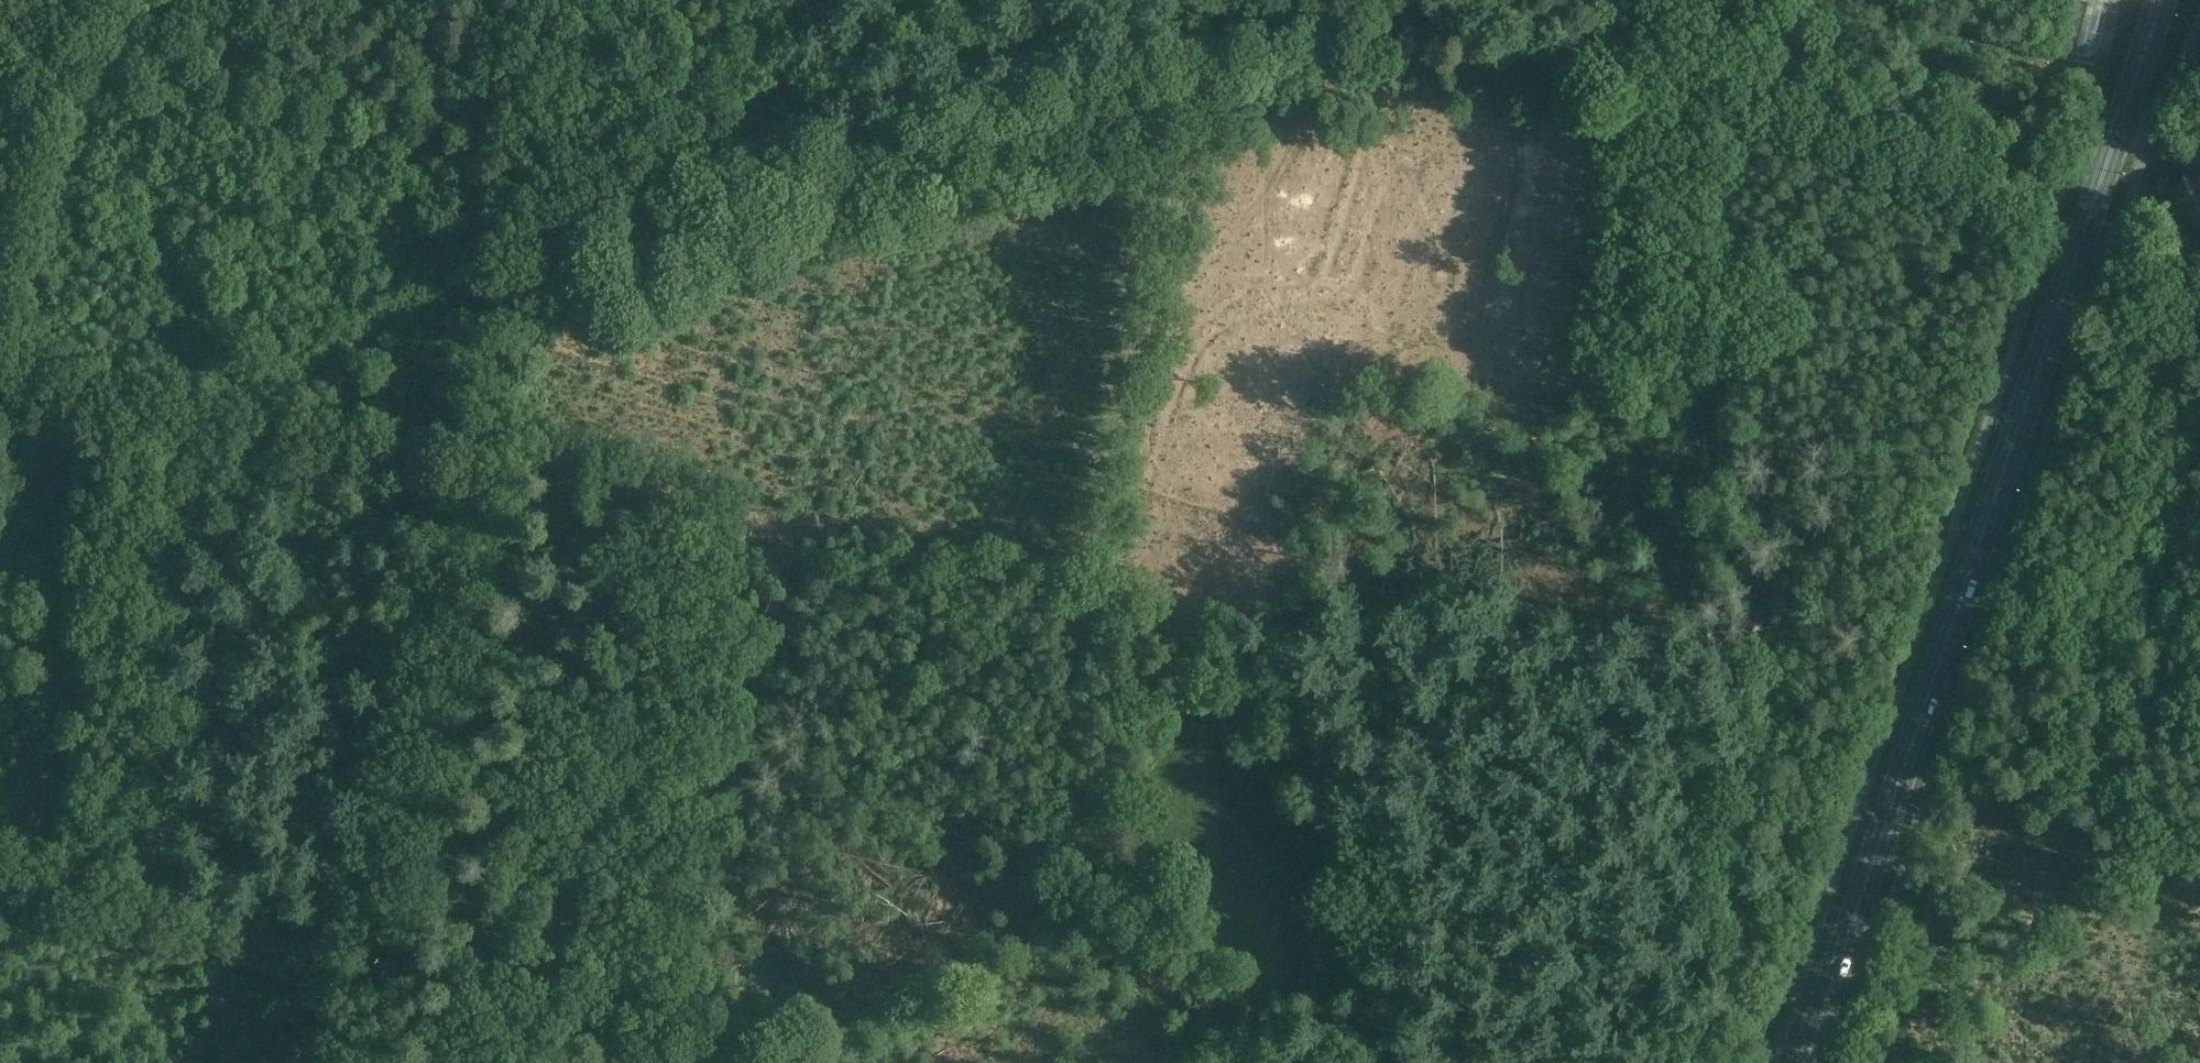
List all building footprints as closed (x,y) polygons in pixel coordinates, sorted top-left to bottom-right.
[(2191,171),(2177,214),(2199,222),(2199,174),(2191,171)]
